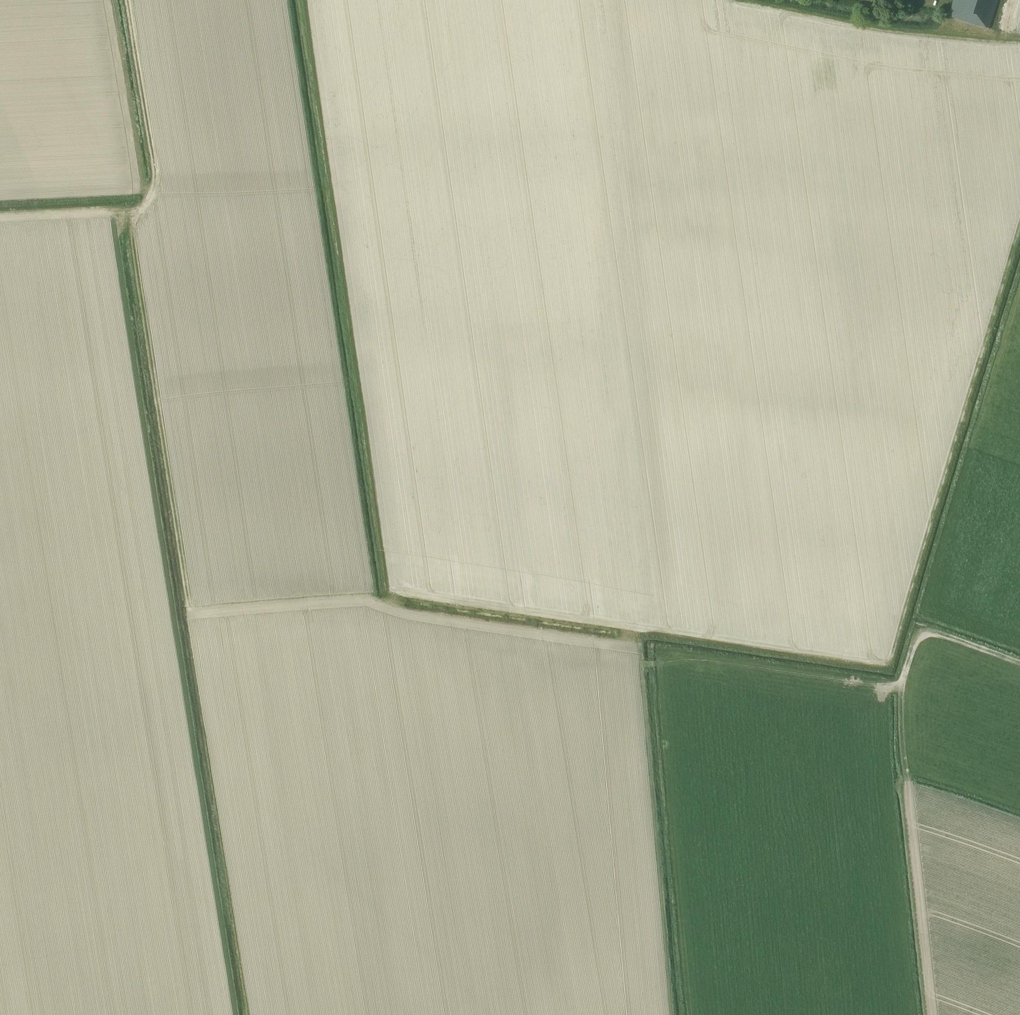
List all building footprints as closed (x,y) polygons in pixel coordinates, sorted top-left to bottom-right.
[(994,12),(998,0),(955,0),(950,15),(989,28),(994,12)]
